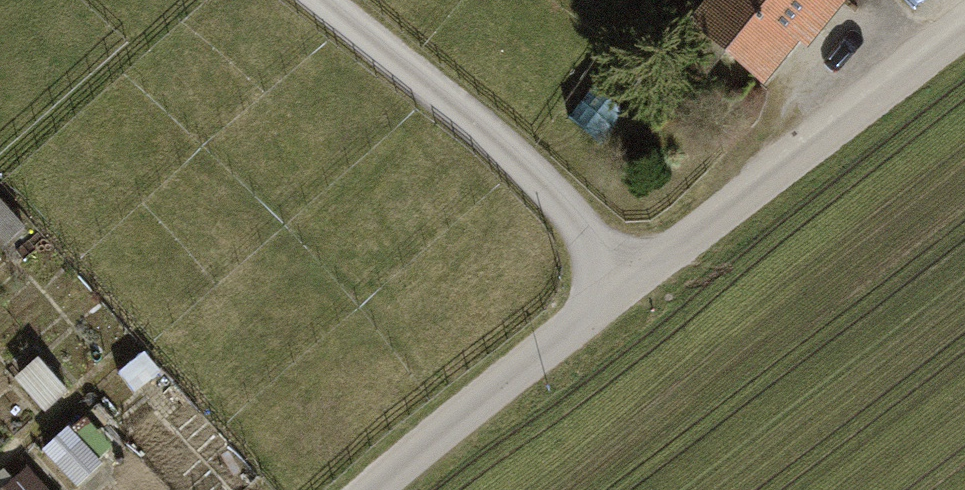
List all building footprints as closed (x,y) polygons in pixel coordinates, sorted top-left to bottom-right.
[(676,33),(754,95),(829,0),(702,0),(676,33)] [(28,473),(14,489),(48,489),(28,473)]
